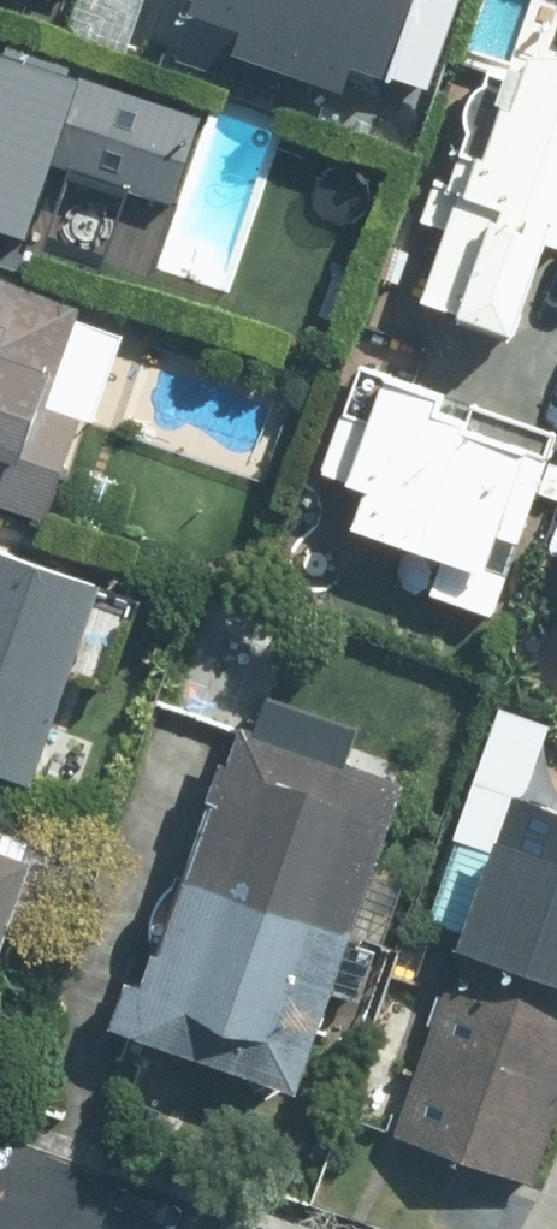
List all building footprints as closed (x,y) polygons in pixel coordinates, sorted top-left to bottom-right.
[(77,0),(20,0),(71,17),(77,0)] [(149,53),(371,123),(410,0),(166,0),(149,53)] [(512,329),(549,225),(556,228),(556,46),(512,31),(419,296),(512,329)] [(0,38),(0,225),(35,237),(60,162),(169,197),(200,103),(0,38)] [(0,267),(0,459),(5,461),(68,292),(0,267)] [(359,354),(321,472),(355,483),(341,528),(440,560),(428,594),(498,617),(556,437),(556,419),(359,354)] [(36,779),(106,570),(0,534),(0,767),(36,779)] [(416,754),(231,693),(121,1024),(305,1085),(416,754)] [(556,972),(556,817),(518,803),(544,730),(505,716),(429,927),(461,939),(556,972)] [(0,837),(0,931),(30,848),(0,837)] [(461,939),(389,1139),(534,1190),(556,1126),(556,972),(461,939)]
